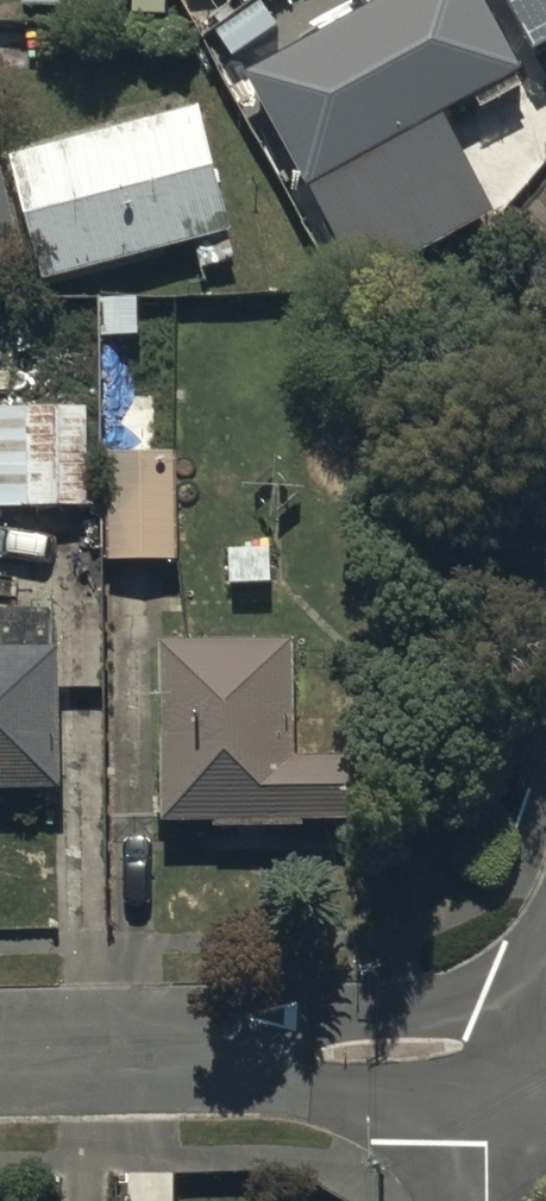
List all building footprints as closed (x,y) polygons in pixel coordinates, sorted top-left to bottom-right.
[(440,107),(520,64),(485,0),(369,0),(242,68),(359,284),(496,210),(440,107)] [(533,47),(545,40),(545,0),(507,0),(533,47)] [(205,104),(14,149),(45,278),(235,233),(205,104)] [(0,166),(0,264),(27,258),(5,165),(0,166)] [(0,376),(0,515),(92,512),(88,374),(0,376)] [(151,400),(109,401),(110,453),(153,452),(151,400)] [(107,458),(106,566),(181,567),(182,459),(107,458)] [(168,635),(164,819),(215,820),(215,826),(308,827),(308,819),(380,821),(381,754),(302,753),(304,637),(168,635)] [(0,642),(0,791),(67,789),(62,640),(0,642)]
